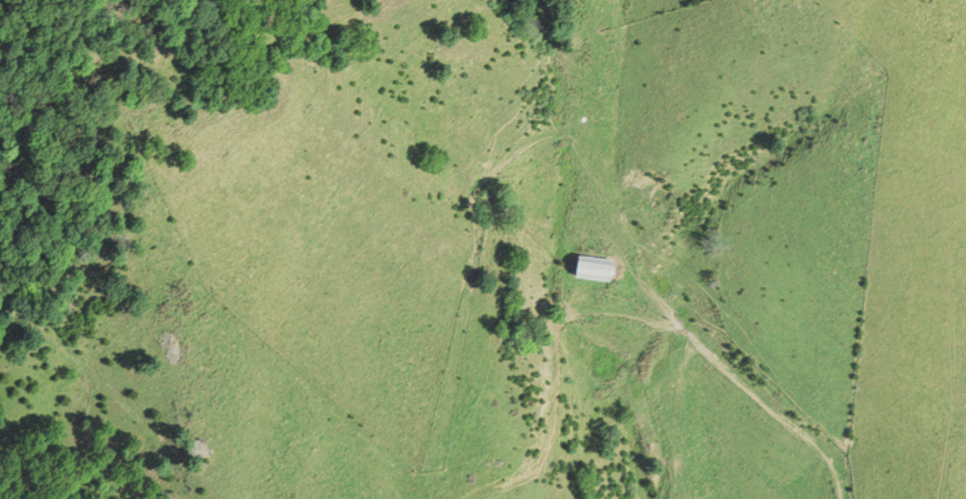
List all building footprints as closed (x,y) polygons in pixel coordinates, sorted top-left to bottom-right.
[(579,277),(581,256),(616,260),(614,281),(579,277)]
